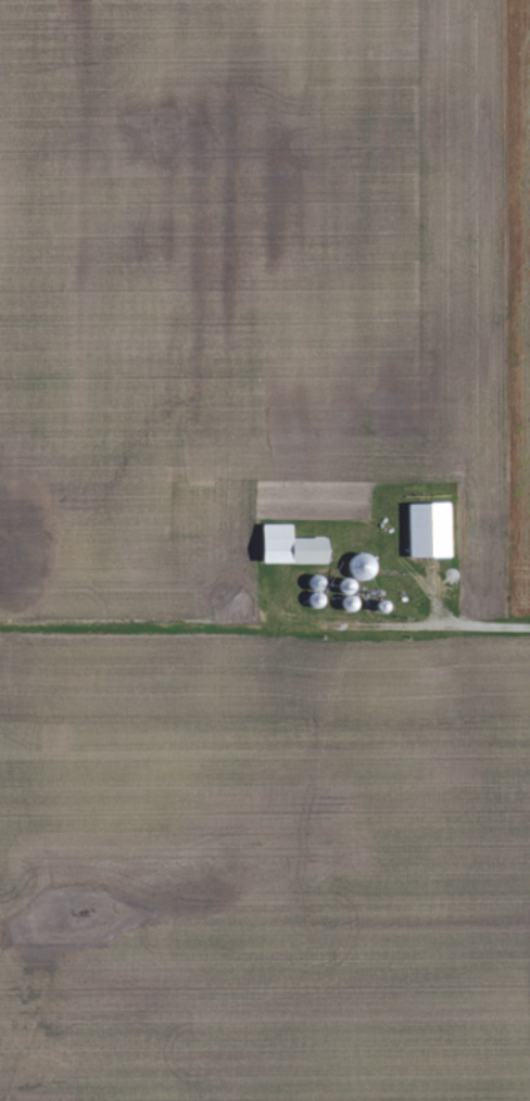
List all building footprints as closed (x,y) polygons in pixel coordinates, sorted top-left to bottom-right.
[(405,557),(447,557),(446,503),(404,504),(405,557)] [(287,538),(288,525),(257,524),(257,563),(322,564),(322,538),(287,538)]
